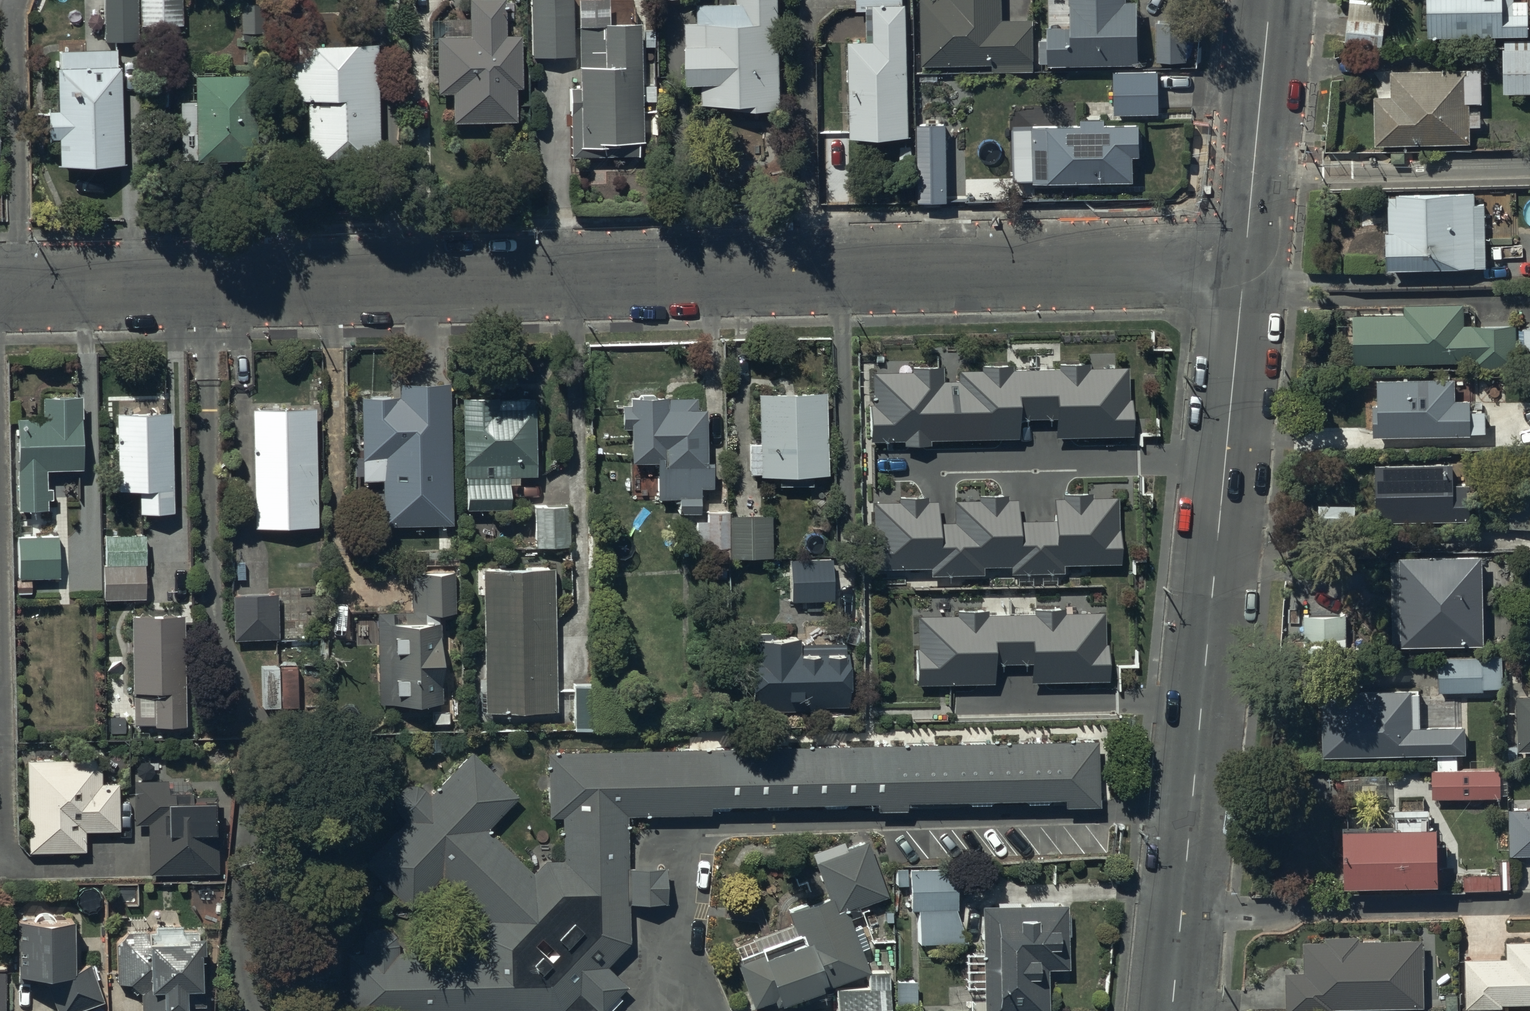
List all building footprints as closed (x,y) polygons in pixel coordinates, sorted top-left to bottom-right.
[(103,44),(137,45),(138,0),(103,0),(103,44)] [(141,30),(181,29),(181,0),(140,0),(141,30)] [(502,0),(468,1),(469,40),(436,41),(438,99),(451,98),(452,127),(515,125),(514,92),(521,91),(519,40),(503,41),(502,0)] [(570,0),(531,0),(533,61),(572,60),(570,0)] [(779,0),(737,0),(737,7),(699,7),(699,25),(688,26),(689,111),(747,110),(747,113),(781,113),(779,0)] [(857,14),(868,13),(868,45),(850,45),(850,140),(910,139),(907,7),(902,7),(902,0),(857,0),(857,14)] [(922,68),(993,67),(993,74),(1032,74),(1032,21),(1000,22),(1000,0),(921,0),(922,68)] [(1033,75),(1052,75),(1052,69),(1136,67),(1135,4),(1124,5),(1124,0),(1068,0),(1069,29),(1047,30),(1047,42),(1039,43),(1039,62),(1033,62),(1033,75)] [(1354,0),(1348,0),(1345,43),(1373,45),(1374,32),(1388,33),(1390,3),(1354,0)] [(1427,40),(1526,39),(1525,3),(1513,3),(1512,0),(1426,0),(1427,40)] [(606,1),(576,2),(578,91),(568,91),(570,162),(637,160),(637,147),(643,147),(640,29),(607,30),(606,1)] [(1184,20),(1155,20),(1155,64),(1185,64),(1184,20)] [(1504,42),(1504,51),(1502,51),(1502,96),(1529,96),(1529,42),(1504,42)] [(377,163),(374,49),(289,51),(288,107),(306,107),(308,162),(377,163)] [(115,72),(115,51),(59,52),(60,73),(56,73),(57,114),(46,115),(47,143),(57,143),(58,169),(122,168),(119,72),(115,72)] [(1373,99),(1373,148),(1467,146),(1467,129),(1480,129),(1479,71),(1389,73),(1390,98),(1373,99)] [(1157,73),(1114,73),(1114,116),(1158,115),(1157,73)] [(225,167),(225,164),(256,164),(255,80),(214,80),(214,75),(182,76),(183,106),(179,106),(180,163),(194,163),(194,165),(202,165),(202,168),(225,167)] [(1080,124),(1031,126),(1033,185),(1129,183),(1129,158),(1137,158),(1137,125),(1103,126),(1103,120),(1080,120),(1080,124)] [(917,127),(918,202),(946,202),(945,127),(917,127)] [(1385,235),(1386,273),(1485,271),(1483,198),(1473,198),(1473,193),(1387,195),(1388,235),(1385,235)] [(1353,317),(1354,366),(1471,365),(1471,370),(1515,370),(1515,326),(1463,327),(1463,307),(1404,308),(1404,317),(1353,317)] [(1129,433),(1127,368),(1086,370),(1088,365),(1060,365),(1060,371),(1012,372),(1011,365),(982,366),(980,370),(957,371),(957,380),(943,381),(942,367),(912,368),(912,373),(873,374),(875,439),(906,438),(906,444),(925,443),(925,437),(1012,434),(1011,415),(1059,413),(1060,435),(1129,433)] [(1372,408),(1372,439),(1469,439),(1469,435),(1485,435),(1485,412),(1470,412),(1470,404),(1454,404),(1454,383),(1376,383),(1376,408),(1372,408)] [(452,528),(448,386),(398,388),(398,402),(360,403),(362,483),(382,483),(383,530),(452,528)] [(761,394),(761,398),(758,398),(759,448),(747,448),(748,478),(760,478),(760,482),(785,482),(785,490),(811,489),(810,479),(826,479),(824,396),(783,397),(783,393),(761,394)] [(641,396),(641,401),(629,402),(629,409),(620,409),(621,433),(629,433),(630,467),(646,467),(657,479),(656,503),(678,503),(679,517),(700,516),(699,492),(710,492),(710,470),(705,470),(703,413),(694,414),(693,400),(655,401),(655,395),(641,396)] [(534,400),(461,402),(463,482),(464,482),(465,514),(507,513),(507,489),(517,488),(517,480),(536,480),(534,400)] [(42,422),(15,422),(18,514),(46,513),(46,502),(52,502),(51,486),(45,486),(45,474),(83,473),(81,401),(41,402),(42,422)] [(257,413),(252,413),(254,532),(316,530),(313,413),(286,414),(286,408),(257,408),(257,413)] [(172,516),(169,416),(139,417),(139,415),(119,415),(119,419),(115,419),(117,497),(138,496),(138,517),(172,516)] [(1450,466),(1374,467),(1374,524),(1470,524),(1470,509),(1466,509),(1466,488),(1451,488),(1450,466)] [(1123,564),(1120,499),(1084,501),(1084,497),(1055,498),(1056,522),(1017,524),(1016,500),(1008,501),(1008,495),(975,496),(975,501),(951,502),(951,519),(940,520),(939,494),(901,496),(901,500),(863,502),(866,573),(931,570),(931,577),(984,575),(984,568),(1009,567),(1009,575),(1062,572),(1062,566),(1123,564)] [(546,505),(534,505),(535,551),(570,550),(568,510),(546,509),(546,505)] [(1351,507),(1318,506),(1317,522),(1350,523),(1351,507)] [(760,516),(730,516),(730,514),(707,514),(707,523),(697,523),(697,558),(712,557),(712,561),(770,561),(770,521),(760,521),(760,516)] [(57,581),(56,537),(41,537),(41,540),(35,540),(35,538),(17,537),(18,582),(16,582),(16,596),(31,596),(31,581),(57,581)] [(105,568),(103,568),(103,602),(143,602),(142,568),(145,568),(145,537),(104,538),(105,568)] [(1482,647),(1480,558),(1397,560),(1397,564),(1390,564),(1391,646),(1400,645),(1400,650),(1482,647)] [(786,562),(787,605),(833,604),(832,561),(786,562)] [(556,714),(552,573),(481,575),(485,716),(556,714)] [(451,574),(410,577),(412,615),(376,616),(379,709),(394,708),(416,713),(440,705),(439,621),(454,616),(451,574)] [(279,596),(235,597),(236,642),(281,640),(279,596)] [(1107,682),(1106,611),(1067,612),(1067,606),(1031,607),(1031,611),(957,612),(958,615),(917,616),(918,685),(991,684),(991,663),(1031,663),(1032,683),(1107,682)] [(1346,656),(1345,616),(1304,617),(1306,657),(1346,656)] [(180,730),(181,620),(130,619),(131,697),(133,696),(132,728),(153,728),(153,732),(164,732),(164,740),(176,740),(176,730),(180,730)] [(797,636),(772,637),(770,634),(760,634),(757,637),(747,637),(748,714),(822,713),(822,710),(845,710),(844,647),(797,647),(797,636)] [(1482,660),(1436,661),(1437,696),(1480,694),(1480,691),(1502,690),(1500,654),(1482,655),(1482,660)] [(278,711),(277,682),(262,682),(263,711),(278,711)] [(595,686),(572,686),(572,732),(596,732),(595,686)] [(1320,700),(1320,759),(1464,756),(1464,729),(1411,729),(1410,693),(1359,693),(1359,700),(1320,700)] [(1517,699),(1517,755),(1529,754),(1529,698),(1517,699)] [(1094,744),(546,755),(547,823),(561,823),(562,863),(545,864),(534,876),(489,833),(519,801),(472,756),(431,797),(416,790),(396,791),(398,818),(404,823),(363,868),(411,912),(441,880),(488,923),(476,936),(477,954),(396,957),(396,947),(380,931),(363,947),(364,954),(347,954),(349,1010),(606,1010),(625,991),(605,971),(629,945),(628,898),(628,881),(627,863),(627,820),(709,818),(709,812),(876,808),(876,815),(906,815),(906,808),(1063,805),(1063,811),(1096,811),(1094,744)] [(1432,772),(1432,800),(1500,800),(1500,771),(1457,772),(1457,759),(1437,759),(1437,772),(1432,772)] [(99,761),(26,763),(28,855),(83,854),(83,835),(118,834),(117,786),(100,786),(99,761)] [(173,782),(133,783),(135,827),(146,827),(147,877),(218,875),(217,809),(174,810),(173,782)] [(1509,811),(1510,858),(1529,857),(1529,811),(1509,811)] [(1340,830),(1343,892),(1437,890),(1436,868),(1446,868),(1445,849),(1436,849),(1436,832),(1429,833),(1428,812),(1395,813),(1395,828),(1340,830)] [(866,845),(845,853),(843,846),(812,857),(829,902),(790,917),(798,940),(760,955),(761,957),(736,967),(753,1010),(754,1010),(775,1003),(778,1010),(783,1010),(820,997),(819,995),(870,975),(846,913),(857,909),(858,912),(888,901),(866,845)] [(663,862),(627,863),(628,898),(664,897),(663,862)] [(1463,878),(1463,893),(1501,893),(1501,891),(1510,891),(1510,863),(1500,863),(1500,877),(1463,878)] [(955,914),(953,872),(909,873),(910,914),(917,914),(918,948),(965,947),(955,914)] [(981,911),(984,1010),(1048,1010),(1047,973),(1067,972),(1066,909),(981,911)] [(46,989),(54,1010),(86,1010),(101,1005),(89,968),(72,978),(71,926),(16,926),(16,982),(24,982),(46,989)] [(115,947),(117,987),(129,987),(140,998),(140,1010),(184,1010),(184,1008),(205,1008),(205,947),(197,947),(197,935),(179,935),(179,927),(155,927),(155,937),(127,937),(115,947)] [(1302,944),(1302,974),(1285,974),(1285,1010),(1334,1010),(1334,1009),(1422,1009),(1422,944),(1359,944),(1359,940),(1326,940),(1325,944),(1302,944)] [(1465,962),(1465,1010),(1501,1010),(1501,1007),(1529,1006),(1529,943),(1506,944),(1506,961),(1465,962)] [(887,979),(867,979),(868,993),(836,994),(836,1010),(888,1010),(887,979)] [(914,983),(895,984),(895,1008),(914,1008),(914,983)]
